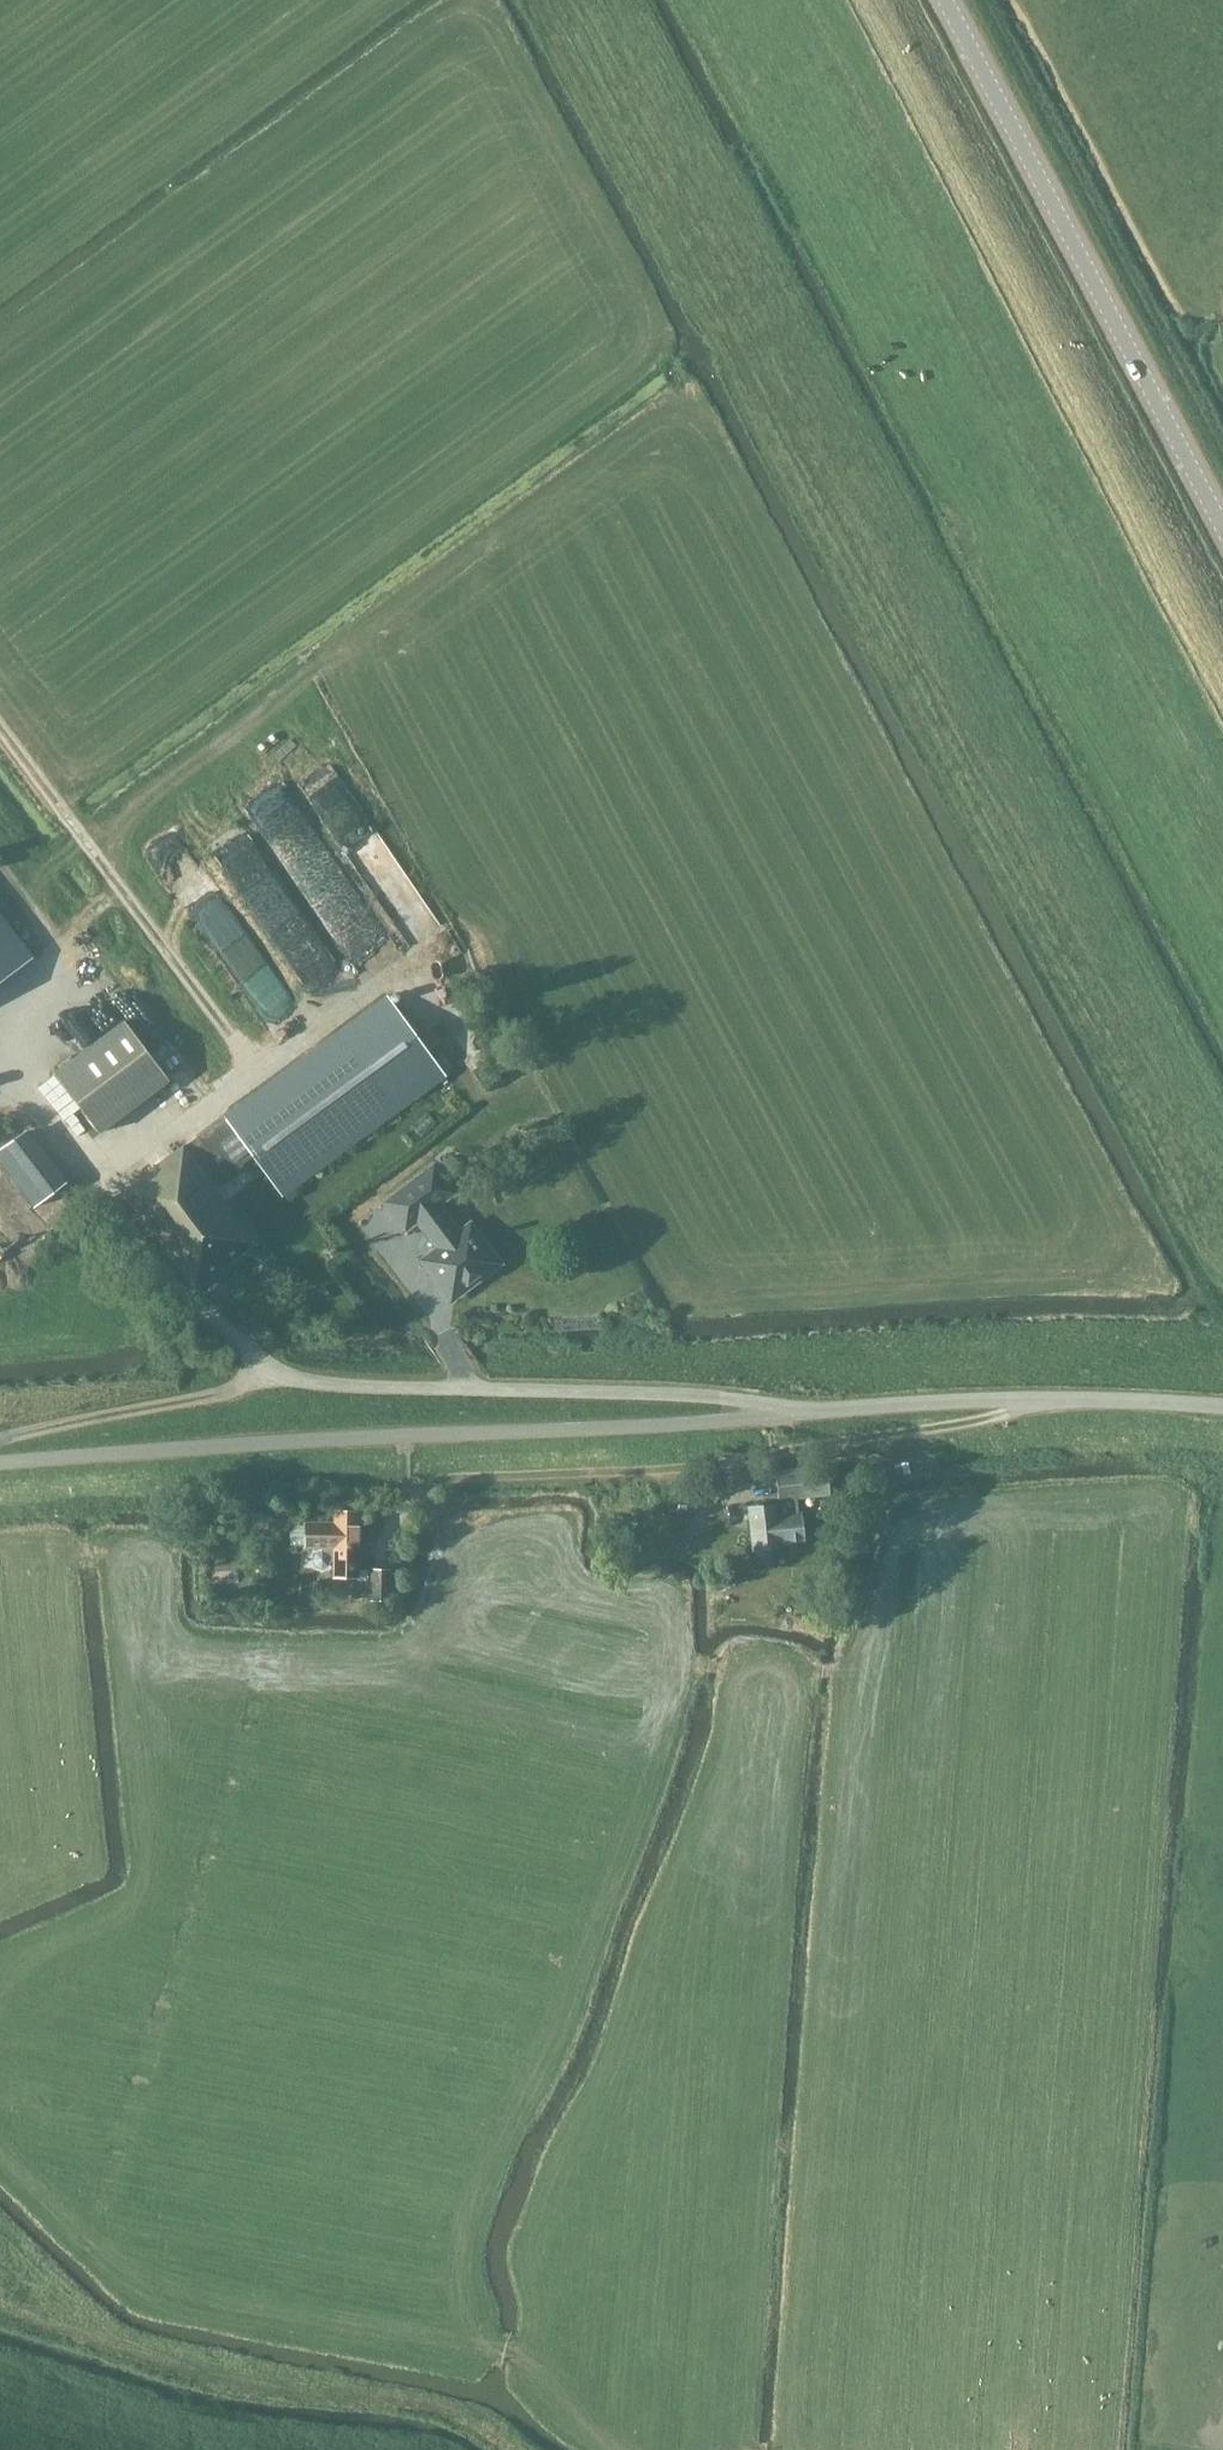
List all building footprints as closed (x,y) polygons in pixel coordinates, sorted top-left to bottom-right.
[(31,958),(0,917),(0,981),(31,958)] [(213,1186),(252,1157),(282,1197),(445,1077),(385,996),(222,1116),(223,1117),(183,1147),(182,1145),(123,1193),(194,1289),(255,1243),(213,1186)] [(98,1133),(168,1080),(124,1021),(53,1073),(98,1133)] [(0,1149),(0,1163),(32,1208),(66,1184),(25,1130),(0,1149)] [(456,1232),(435,1204),(451,1192),(431,1166),(382,1202),(403,1229),(414,1220),(435,1248),(419,1260),(431,1276),(437,1271),(454,1295),(497,1263),(482,1243),(476,1248),(461,1228),(456,1232)] [(779,1501),(780,1501),(780,1505),(777,1506),(776,1503),(746,1506),(751,1552),(782,1549),(782,1545),(804,1543),(801,1512),(798,1512),(796,1499),(829,1496),(826,1465),(775,1470),(779,1501)] [(328,1561),(332,1561),(332,1577),(357,1577),(357,1580),(368,1581),(368,1570),(358,1570),(359,1511),(333,1510),(332,1524),(304,1523),(303,1548),(320,1548),(320,1552),(314,1555),(311,1561),(314,1567),(320,1569),(326,1567),(328,1561)] [(389,1602),(389,1570),(370,1569),(370,1600),(389,1602)]
